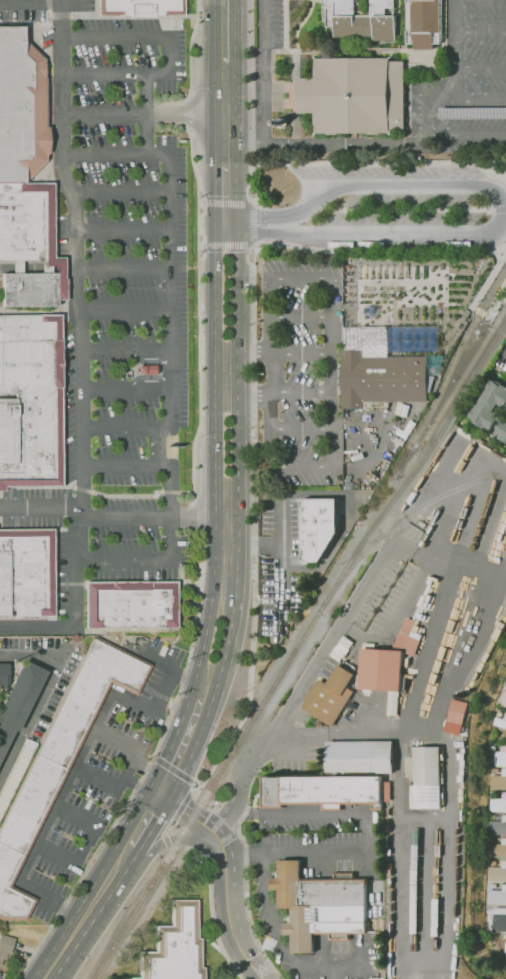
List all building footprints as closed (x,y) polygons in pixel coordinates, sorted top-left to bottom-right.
[(184,0),(97,0),(97,16),(184,15),(184,0)] [(322,6),(322,0),(353,0),(353,15),(368,15),(368,0),(393,0),(393,8),(383,8),(384,16),(394,15),(394,41),(371,41),(371,47),(332,47),(332,27),(325,27),(325,6),(322,6)] [(407,43),(413,43),(413,49),(433,49),(433,44),(439,44),(439,33),(441,33),(441,0),(406,0),(407,43)] [(25,182),(0,183),(0,27),(23,27),(23,39),(43,59),(43,76),(45,76),(45,126),(48,126),(48,154),(44,154),(44,161),(27,179),(25,179),(25,182)] [(315,56),(390,57),(390,61),(406,61),(404,128),(391,128),(391,133),(316,131),(316,114),(297,114),(298,79),(315,79),(315,56)] [(439,108),(505,108),(505,117),(439,118),(439,108)] [(274,118),(274,128),(284,128),(284,118),(274,118)] [(25,182),(0,183),(0,260),(41,260),(41,266),(56,266),(56,269),(56,273),(17,273),(1,273),(2,304),(56,304),(56,298),(65,298),(65,269),(65,256),(53,256),(53,182),(25,182)] [(14,394),(0,394),(0,315),(61,314),(63,486),(4,487),(5,491),(0,491),(0,397),(14,397),(14,394)] [(343,326),(388,326),(388,352),(343,352),(343,326)] [(345,355),(424,354),(424,402),(345,402),(345,355)] [(137,365),(137,374),(155,374),(155,365),(137,365)] [(494,379),(471,417),(492,430),(501,415),(497,412),(502,402),(505,404),(505,386),(494,379)] [(498,434),(505,421),(505,439),(498,434)] [(317,561),(335,535),(334,500),(299,501),(299,561),(317,561)] [(53,617),(0,618),(0,529),(51,528),(53,617)] [(87,581),(178,581),(178,626),(87,627),(87,581)] [(94,637),(41,747),(30,741),(0,802),(0,917),(6,920),(36,920),(43,898),(15,883),(113,683),(137,693),(145,662),(94,637)] [(358,651),(400,652),(399,691),(357,690),(358,651)] [(45,672),(23,661),(0,708),(0,762),(45,672)] [(337,665),(352,674),(344,688),(353,693),(331,728),(300,709),(316,682),(323,686),(337,665)] [(502,691),(505,693),(505,705),(497,701),(502,691)] [(446,730),(453,699),(466,702),(460,733),(446,730)] [(494,715),(505,720),(505,732),(490,726),(494,715)] [(31,741),(24,738),(0,790),(0,809),(31,741)] [(325,741),(393,741),(394,774),(325,774),(325,741)] [(411,747),(439,747),(439,809),(412,809),(411,747)] [(494,753),(505,753),(505,765),(494,765),(494,753)] [(489,775),(505,775),(505,789),(489,789),(489,775)] [(381,811),(381,776),(259,777),(259,808),(281,808),(281,805),(319,804),(319,810),(340,810),(340,805),(369,805),(369,811),(381,811)] [(485,797),(505,797),(505,811),(485,811),(485,797)] [(488,821),(505,821),(505,834),(487,834),(488,821)] [(487,844),(505,845),(505,856),(486,856),(487,844)] [(374,934),(373,879),(307,879),(307,860),(283,860),(283,877),(275,877),(275,891),(283,891),(283,910),(296,909),(296,923),(288,923),(288,936),(296,936),(296,954),(320,954),(320,935),(374,934)] [(486,868),(505,869),(505,881),(485,880),(486,868)] [(487,890),(505,890),(505,904),(486,904),(487,890)] [(209,968),(205,968),(205,940),(201,940),(201,901),(176,901),(176,927),(159,927),(159,952),(143,952),(143,977),(128,978),(209,978),(209,968)] [(487,915),(505,915),(505,928),(487,928),(487,915)] [(1,966),(0,966),(0,934),(16,939),(12,954),(6,952),(1,966)]
